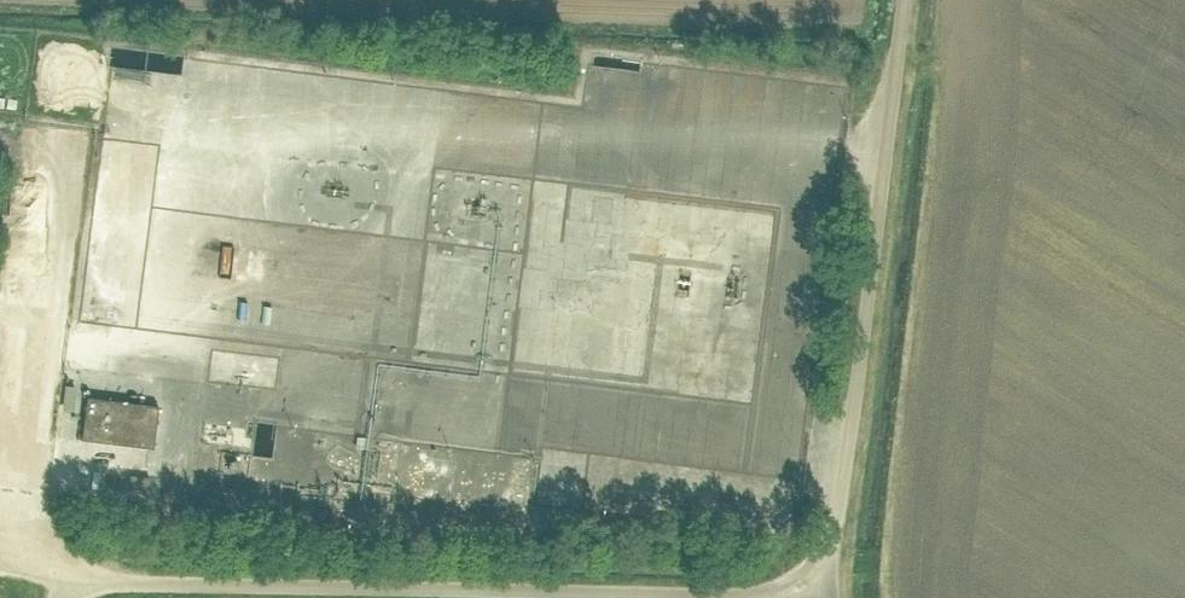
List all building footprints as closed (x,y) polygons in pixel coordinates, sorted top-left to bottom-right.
[(153,452),(158,409),(87,400),(82,443),(153,452)] [(96,484),(98,473),(78,470),(77,482),(96,484)] [(150,480),(130,477),(129,490),(148,492),(150,480)]
